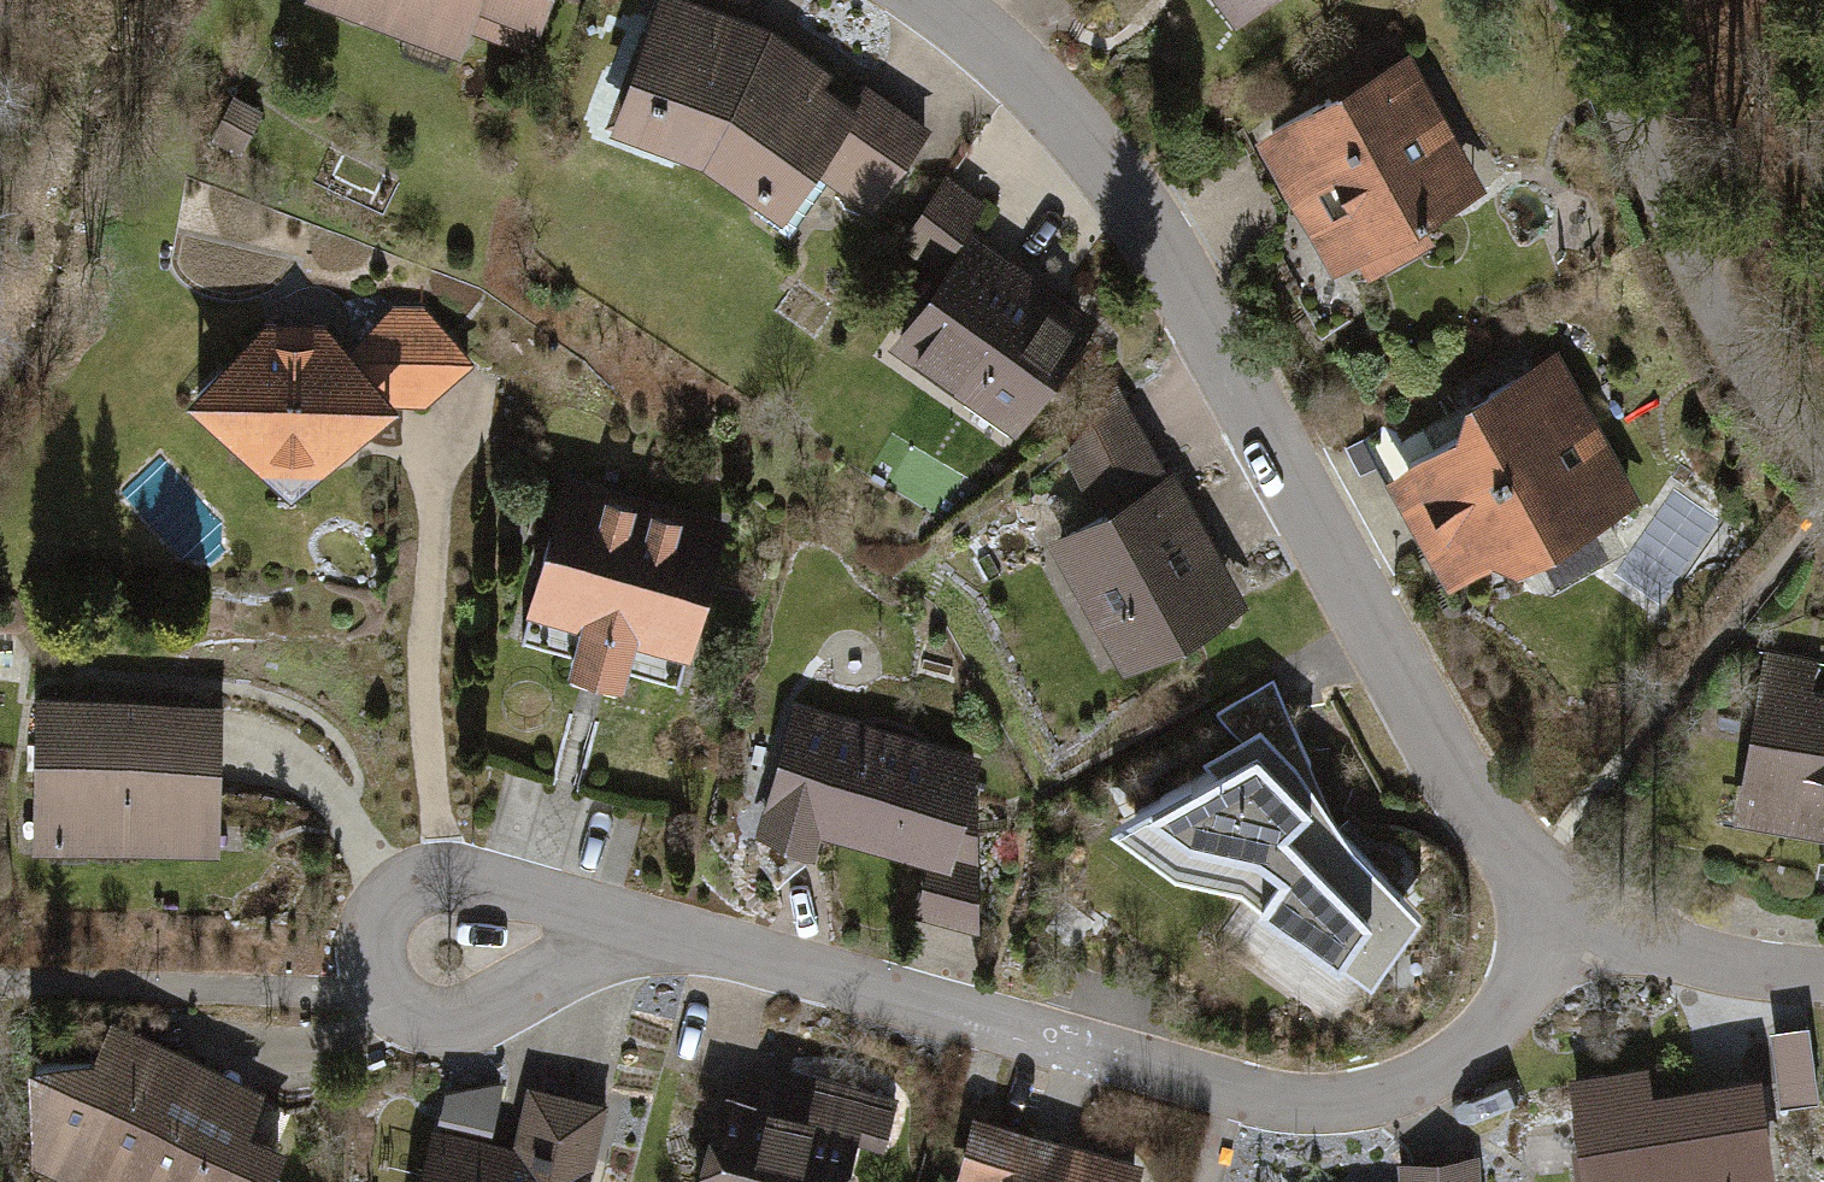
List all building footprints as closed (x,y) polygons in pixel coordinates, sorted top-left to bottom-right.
[(543,0),(353,0),(410,21),(415,8),(463,26),(466,20),(527,43),(543,0)] [(682,0),(662,0),(630,85),(650,92),(638,124),(654,130),(658,138),(686,149),(692,144),(707,149),(758,54),(714,33),(721,14),(682,0)] [(1222,30),(1261,0),(1199,0),(1222,30)] [(1245,136),(1322,279),(1349,265),(1361,287),(1428,251),(1416,229),(1484,193),(1408,50),(1245,136)] [(758,54),(707,149),(721,160),(720,169),(746,187),(753,182),(765,191),(753,208),(789,232),(840,159),(882,188),(924,130),(866,89),(848,112),(758,54)] [(257,111),(235,100),(219,132),(240,143),(257,111)] [(979,204),(945,180),(904,238),(938,262),(979,204)] [(972,241),(901,340),(970,388),(979,376),(1023,407),(1078,330),(1035,300),(1041,290),(972,241)] [(916,282),(929,264),(905,248),(893,265),(916,282)] [(394,308),(359,341),(412,400),(424,399),(467,357),(420,308),(394,308)] [(269,326),(197,394),(253,453),(331,454),(361,425),(378,425),(389,414),(389,400),(346,353),(321,327),(269,326)] [(412,400),(359,341),(346,353),(389,400),(412,400)] [(1410,462),(1450,535),(1474,541),(1505,523),(1511,533),(1526,537),(1533,539),(1533,554),(1548,582),(1619,544),(1603,514),(1628,501),(1573,403),(1560,410),(1536,367),(1472,403),(1482,422),(1410,462)] [(1094,498),(1158,464),(1115,386),(1069,451),(1094,498)] [(331,454),(253,453),(290,492),(331,454)] [(1442,581),(1526,537),(1511,533),(1505,523),(1474,541),(1450,535),(1410,462),(1385,474),(1442,581)] [(1167,480),(1158,464),(1094,498),(1103,515),(1167,480)] [(1116,606),(1142,652),(1224,607),(1198,560),(1208,554),(1167,480),(1103,515),(1061,538),(1102,614),(1116,606)] [(720,529),(563,485),(521,637),(577,653),(585,626),(630,639),(622,666),(677,681),(720,529)] [(630,639),(585,626),(577,653),(571,677),(615,691),(622,666),(630,639)] [(1823,844),(1823,696),(1804,693),(1809,665),(1751,654),(1719,824),(1823,844)] [(1240,881),(1333,949),(1391,925),(1402,934),(1420,909),(1293,778),(1310,761),(1272,677),(1217,708),(1250,743),(1111,822),(1171,866),(1188,851),(1207,864),(1225,846),(1252,864),(1240,881)] [(210,845),(213,705),(44,701),(41,842),(210,845)] [(816,816),(932,848),(946,852),(964,790),(972,761),(797,712),(784,760),(829,773),(816,816)] [(829,773),(784,760),(767,816),(812,829),(816,816),(829,773)] [(976,794),(964,790),(946,852),(932,848),(914,910),(978,929),(976,794)] [(1188,851),(1171,866),(1240,881),(1252,864),(1225,846),(1207,864),(1188,851)] [(1391,925),(1333,949),(1371,976),(1402,934),(1391,925)] [(231,1122),(236,1124),(252,1085),(116,1025),(100,1062),(164,1091),(159,1104),(226,1134),(231,1122)] [(1801,1029),(1765,1033),(1775,1109),(1810,1105),(1801,1029)] [(278,1144),(236,1124),(231,1122),(226,1134),(159,1104),(164,1091),(100,1062),(94,1060),(35,1063),(38,1118),(99,1145),(107,1126),(139,1140),(121,1181),(261,1181),(278,1144)] [(1579,1181),(1769,1181),(1757,1081),(1641,1095),(1638,1072),(1567,1080),(1579,1181)] [(700,1181),(840,1181),(854,1130),(880,1137),(890,1100),(793,1074),(784,1109),(778,1108),(777,1114),(726,1100),(727,1093),(724,1092),(700,1181)] [(488,1134),(500,1083),(448,1093),(439,1123),(488,1134)] [(551,1166),(568,1096),(532,1086),(515,1157),(551,1166)] [(431,1181),(574,1181),(576,1176),(587,1179),(604,1104),(568,1096),(551,1166),(515,1157),(441,1140),(431,1181)] [(38,1118),(38,1148),(114,1181),(121,1181),(139,1140),(107,1126),(99,1145),(38,1118)] [(978,1124),(963,1176),(971,1178),(970,1181),(1130,1181),(1134,1168),(978,1124)] [(1412,1181),(1479,1181),(1477,1162),(1411,1167),(1412,1181)]
